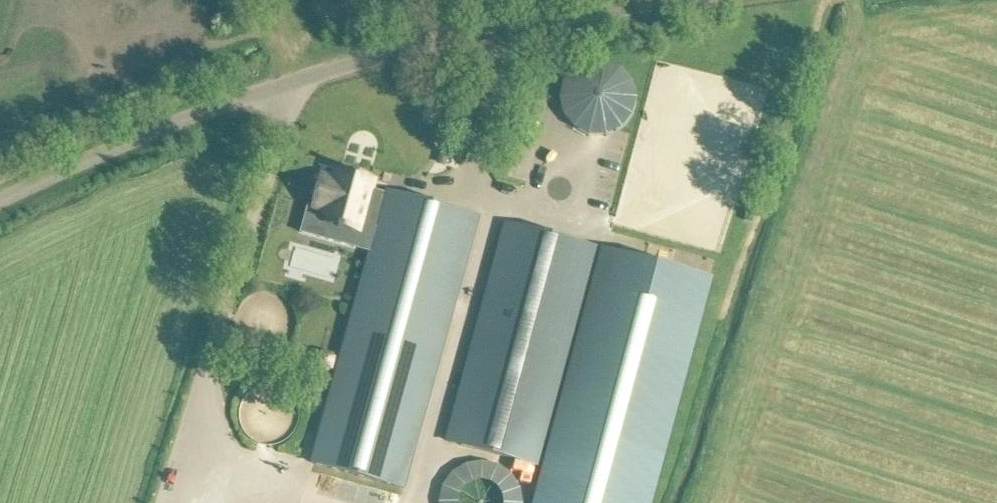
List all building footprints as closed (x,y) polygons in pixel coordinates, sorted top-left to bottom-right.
[(631,112),(640,78),(603,68),(599,83),(570,75),(559,113),(616,128),(621,109),(631,112)] [(373,234),(309,465),(403,491),(479,217),(385,191),(383,195),(368,191),(369,189),(331,179),(324,204),(340,208),(337,219),(341,225),(373,234)] [(747,212),(744,222),(751,224),(754,214),(747,212)] [(444,441),(536,465),(593,249),(501,224),(444,441)] [(535,502),(648,502),(706,286),(684,280),(686,273),(667,268),(645,262),(626,257),(624,264),(601,258),(598,272),(591,295),(535,502)] [(514,461),(439,471),(443,502),(520,502),(514,461)] [(400,493),(381,488),(377,502),(398,502),(400,493)]
